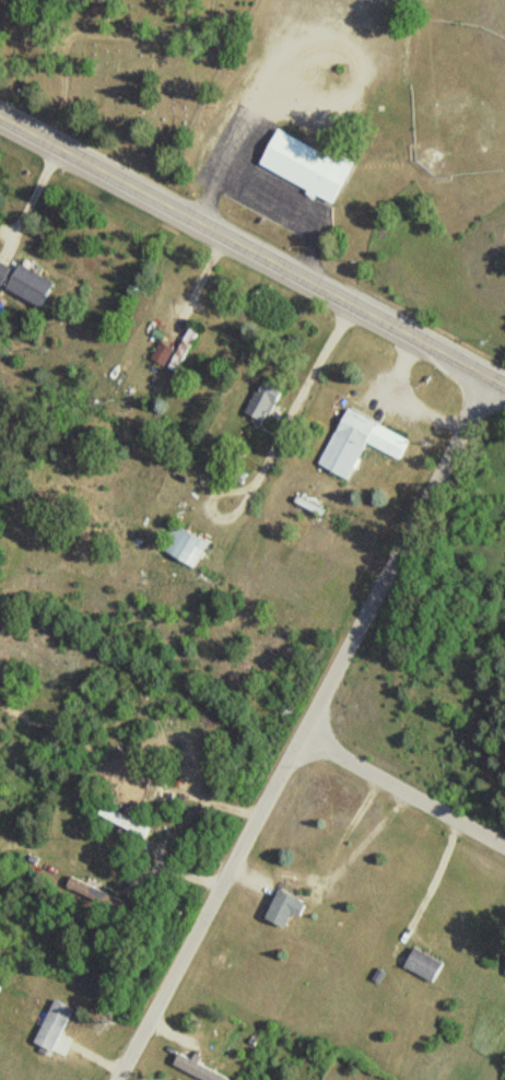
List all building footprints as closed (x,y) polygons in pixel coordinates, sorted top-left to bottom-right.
[(331,154),(279,129),(261,165),(337,203),(358,161),(333,149),(331,154)] [(45,306),(57,279),(22,263),(19,270),(0,261),(0,284),(45,306)] [(151,359),(166,366),(175,349),(160,341),(151,359)] [(246,412),(267,424),(284,393),(263,382),(246,412)] [(320,466),(350,480),(367,442),(402,458),(410,439),(346,410),(320,466)] [(195,567),(209,542),(177,524),(163,549),(195,567)] [(99,818),(146,836),(150,825),(103,807),(99,818)] [(69,887),(107,907),(112,896),(74,877),(69,887)] [(292,915),(304,918),(309,899),(278,891),(270,922),(289,927),(292,915)] [(405,967),(434,983),(445,964),(416,948),(405,967)] [(36,1043),(54,1052),(75,1009),(57,1000),(36,1043)] [(205,1079),(234,1079),(180,1054),(175,1065),(205,1079)]
